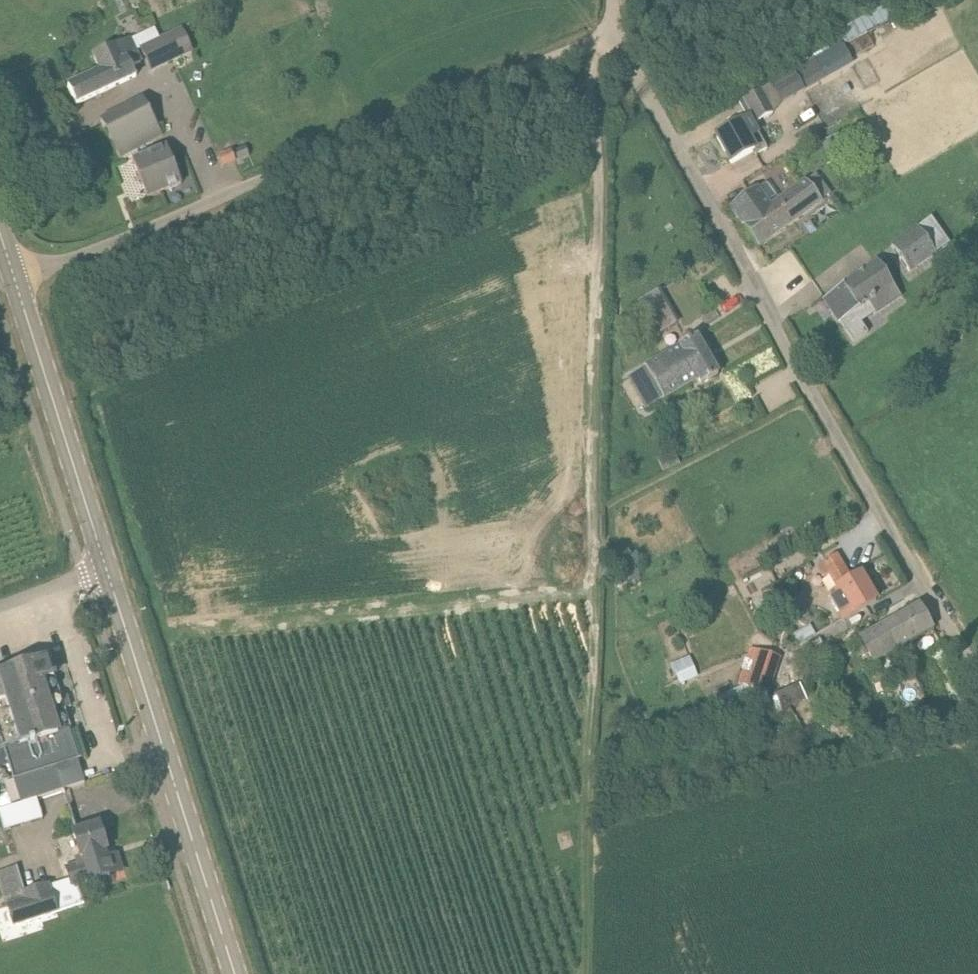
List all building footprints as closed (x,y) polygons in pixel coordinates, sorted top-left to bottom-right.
[(836,32),(840,40),(843,45),(896,17),(895,15),(889,4),(836,32)] [(191,51),(181,31),(142,50),(151,70),(191,51)] [(68,88),(76,105),(136,76),(131,66),(141,62),(129,38),(104,50),(93,55),(101,72),(68,88)] [(815,58),(793,69),(804,91),(826,79),(824,75),(817,61),(815,58)] [(792,98),(781,76),(769,82),(770,85),(780,104),(792,98)] [(828,80),(809,90),(818,108),(838,99),(828,80)] [(53,88),(42,94),(49,108),(60,102),(53,88)] [(773,114),(760,91),(744,99),(757,122),(773,114)] [(101,124),(120,157),(162,134),(146,98),(129,107),(129,109),(101,124)] [(746,141),(757,135),(748,119),(716,136),(731,163),(752,152),(746,141)] [(851,131),(821,142),(828,159),(857,148),(851,131)] [(147,198),(182,184),(167,147),(132,161),(147,198)] [(231,153),(227,155),(218,158),(222,168),(235,162),(231,153)] [(25,163),(31,179),(43,174),(37,159),(25,163)] [(758,246),(819,201),(805,182),(770,207),(756,189),(730,209),(758,246)] [(915,227),(890,244),(911,273),(935,256),(915,227)] [(875,314),(900,297),(877,263),(824,299),(840,323),(847,333),(875,314)] [(638,303),(648,320),(668,309),(658,291),(638,303)] [(701,384),(718,375),(696,337),(679,347),(680,347),(630,376),(649,407),(698,379),(701,384)] [(853,615),(876,601),(860,575),(851,580),(836,556),(817,567),(823,578),(829,574),(837,588),(837,589),(838,590),(829,596),(843,621),(853,615)] [(874,662),(932,629),(918,606),(861,639),(874,662)] [(802,643),(819,635),(813,624),(797,632),(802,643)] [(779,657),(758,650),(750,648),(747,660),(754,662),(751,672),(742,669),(738,683),(747,686),(767,693),(779,657)] [(811,677),(806,656),(796,659),(801,680),(811,677)] [(36,800),(64,791),(85,784),(78,760),(69,731),(70,731),(63,709),(71,707),(68,696),(60,699),(48,660),(0,675),(0,737),(14,781),(21,804),(24,803),(24,804),(36,800)] [(680,683),(696,676),(690,661),(674,667),(680,683)] [(792,688),(798,700),(806,697),(800,684),(792,688)] [(775,710),(769,698),(754,704),(760,717),(775,710)] [(21,804),(0,810),(0,819),(4,831),(42,819),(36,800),(24,804),(24,803),(21,804)] [(81,856),(74,858),(77,866),(67,869),(71,880),(49,887),(25,895),(17,870),(0,875),(0,883),(14,926),(84,903),(79,886),(110,876),(102,852),(107,850),(104,844),(107,843),(103,831),(101,832),(98,825),(74,833),(81,856)]
